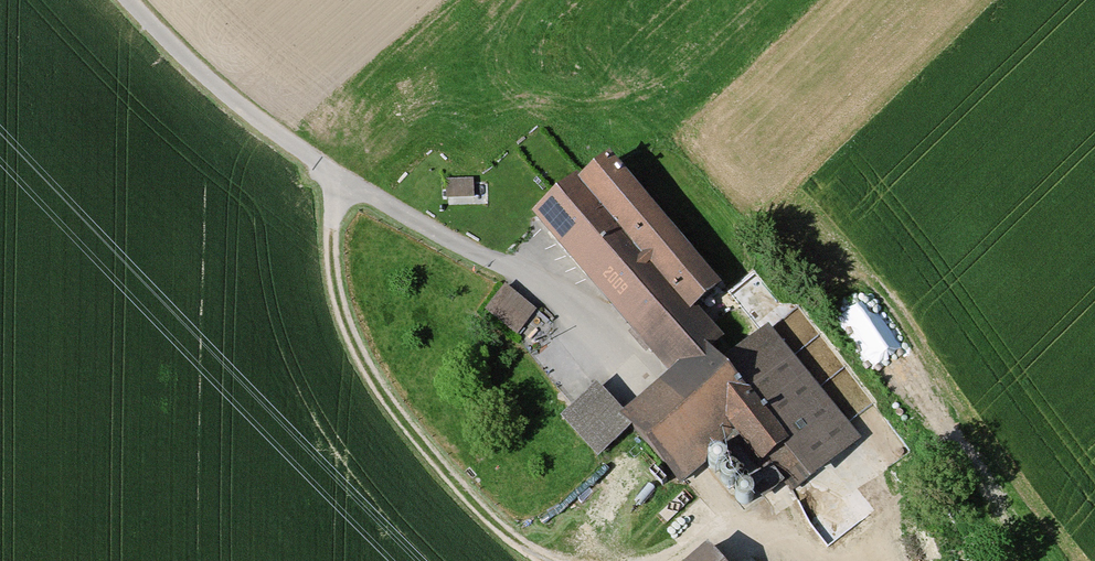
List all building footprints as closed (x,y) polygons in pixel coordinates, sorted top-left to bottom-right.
[(719,288),(606,159),(573,188),(686,316),(719,288)] [(573,188),(568,182),(528,218),(680,390),(721,356),(686,316),(573,188)] [(520,329),(538,302),(504,279),(485,305),(520,329)] [(721,356),(680,390),(637,425),(685,483),(732,443),(781,502),(860,436),(764,320),(721,356)] [(629,419),(590,381),(556,416),(594,454),(629,419)] [(702,545),(683,560),(716,560),(702,545)]
